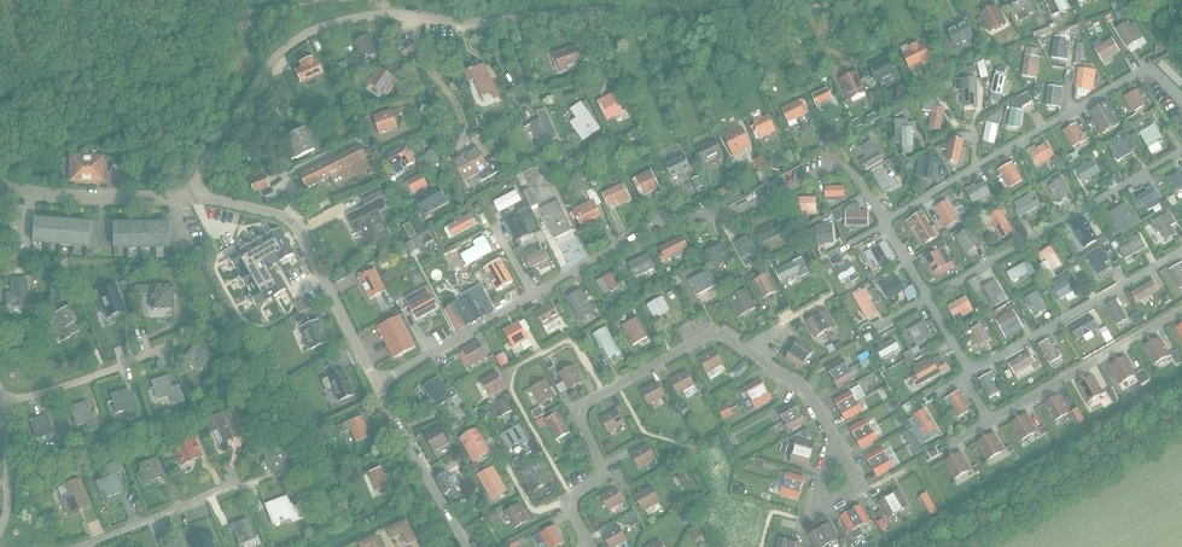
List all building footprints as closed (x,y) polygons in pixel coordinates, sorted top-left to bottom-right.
[(1026,0),(1010,0),(1017,14),(1025,10),(1027,14),(1034,11),(1029,0),(1026,1),(1026,0)] [(1044,1),(1048,6),(1047,6),(1049,8),(1051,16),(1060,12),(1061,14),(1071,10),(1066,0),(1046,0),(1044,1)] [(981,14),(989,30),(1005,22),(996,6),(981,14)] [(965,21),(947,30),(954,45),(973,36),(966,21),(965,21)] [(1127,46),(1139,39),(1131,25),(1130,26),(1127,21),(1116,28),(1127,46)] [(1055,36),(1052,57),(1066,59),(1069,38),(1068,38),(1069,29),(1058,32),(1057,37),(1055,36)] [(367,36),(355,41),(359,50),(357,51),(361,60),(377,52),(372,41),(370,42),(367,36)] [(1102,61),(1119,51),(1111,39),(1102,44),(1099,39),(1092,43),(1095,48),(1102,61)] [(911,51),(904,54),(910,67),(930,58),(924,45),(919,47),(917,44),(909,48),(911,51)] [(571,52),(570,47),(554,53),(560,71),(583,63),(578,49),(571,52)] [(1027,48),(1022,75),(1036,78),(1039,57),(1036,57),(1037,50),(1027,48)] [(948,67),(940,54),(934,58),(941,71),(948,67)] [(305,80),(322,73),(316,60),(315,61),(312,55),(300,61),(304,70),(301,72),(305,80)] [(888,58),(869,67),(873,77),(876,83),(895,74),(888,58)] [(495,97),(503,94),(498,78),(491,81),(485,64),(472,68),(471,67),(465,70),(469,81),(475,79),(481,93),(492,89),(495,97)] [(991,92),(1001,94),(1005,76),(1003,76),(1004,73),(1002,72),(1003,67),(997,66),(991,92)] [(582,78),(588,76),(585,67),(579,69),(582,78)] [(387,95),(397,80),(380,68),(369,82),(387,95)] [(1092,70),(1079,68),(1076,87),(1090,89),(1092,70)] [(865,90),(857,72),(840,80),(849,98),(865,90)] [(974,78),(956,79),(956,87),(964,86),(965,104),(976,103),(974,78)] [(1060,106),(1062,87),(1049,86),(1046,105),(1060,106)] [(830,110),(839,106),(832,90),(829,92),(827,88),(812,95),(817,105),(825,101),(830,110)] [(1134,110),(1146,104),(1137,89),(1125,96),(1128,102),(1129,101),(1134,110)] [(1022,107),(1033,101),(1027,91),(1014,99),(1018,105),(1012,104),(1009,126),(1019,127),(1022,107)] [(612,92),(598,100),(607,119),(623,111),(620,104),(618,105),(612,92)] [(932,110),(930,127),(940,129),(943,108),(938,107),(939,101),(925,99),(923,109),(932,110)] [(795,118),(805,113),(799,100),(781,108),(790,126),(797,123),(795,118)] [(600,127),(581,101),(571,108),(578,117),(571,122),(577,130),(580,128),(586,137),(600,127)] [(1097,123),(1099,126),(1115,116),(1107,102),(1090,112),(1095,119),(1090,122),(1093,125),(1097,123)] [(379,132),(398,126),(392,109),(374,115),(379,132)] [(557,136),(553,128),(544,109),(536,111),(540,119),(530,123),(540,144),(557,136)] [(993,142),(998,121),(1000,122),(1002,112),(999,109),(988,116),(983,140),(993,142)] [(759,138),(776,130),(768,115),(754,122),(755,125),(751,127),(754,133),(756,132),(759,138)] [(896,128),(902,128),(902,145),(913,145),(912,123),(907,123),(907,120),(895,120),(896,128)] [(1085,139),(1089,137),(1086,133),(1083,135),(1076,123),(1064,130),(1073,146),(1085,140),(1085,139)] [(1147,145),(1149,147),(1158,141),(1157,139),(1162,137),(1154,124),(1140,133),(1147,145)] [(735,153),(742,150),(741,149),(750,145),(745,136),(747,136),(742,127),(734,131),(735,132),(725,136),(729,144),(730,143),(735,153)] [(297,157),(315,148),(305,128),(287,137),(297,157)] [(853,160),(874,148),(865,133),(844,145),(853,160)] [(959,163),(964,140),(953,137),(953,141),(949,140),(949,143),(945,143),(939,147),(940,148),(947,150),(946,158),(949,159),(949,160),(959,163)] [(717,155),(719,160),(725,158),(716,139),(710,142),(697,148),(703,162),(717,155)] [(1117,160),(1132,152),(1125,140),(1110,148),(1117,160)] [(1047,143),(1044,144),(1036,149),(1034,146),(1029,149),(1037,163),(1053,153),(1047,143)] [(335,185),(371,167),(360,144),(300,173),(307,187),(331,175),(335,185)] [(392,165),(393,164),(396,171),(415,161),(407,146),(388,156),(392,165)] [(477,148),(452,162),(463,181),(476,174),(480,182),(501,170),(494,158),(485,162),(477,148)] [(439,160),(434,149),(429,151),(430,153),(423,156),(426,165),(439,160)] [(671,178),(691,169),(684,155),(683,155),(664,164),(671,178)] [(769,167),(763,155),(754,159),(760,172),(769,167)] [(919,176),(922,176),(932,178),(935,161),(938,161),(938,158),(922,155),(919,176)] [(103,181),(103,157),(71,156),(71,180),(103,181)] [(1099,171),(1093,160),(1087,164),(1085,162),(1081,164),(1083,166),(1076,170),(1082,180),(1099,171)] [(998,170),(1001,175),(1002,174),(1010,187),(1021,180),(1012,163),(998,170)] [(890,179),(884,168),(882,164),(871,170),(884,193),(898,185),(893,177),(890,179)] [(659,187),(651,170),(633,179),(637,188),(640,187),(643,194),(654,189),(656,194),(661,191),(659,187)] [(1168,178),(1172,184),(1176,192),(1181,189),(1181,170),(1168,178)] [(181,182),(181,172),(159,172),(159,182),(181,182)] [(428,186),(421,174),(407,181),(413,193),(428,186)] [(254,191),(268,186),(264,175),(250,180),(254,191)] [(698,176),(692,179),(696,189),(703,186),(698,176)] [(1049,186),(1056,199),(1070,192),(1062,178),(1062,179),(1060,177),(1052,181),(1053,183),(1049,186)] [(972,185),(965,189),(973,202),(989,192),(983,181),(973,187),(972,185)] [(588,207),(575,213),(581,224),(601,214),(596,205),(602,203),(592,182),(585,185),(592,201),(587,204),(588,207)] [(602,194),(607,203),(615,200),(618,205),(630,199),(623,184),(602,194)] [(1137,197),(1142,206),(1158,197),(1151,185),(1145,188),(1147,191),(1137,197)] [(844,186),(824,187),(825,201),(845,200),(844,186)] [(366,203),(383,195),(379,187),(362,195),(366,203)] [(531,207),(538,204),(530,187),(523,190),(531,207)] [(448,202),(440,189),(417,202),(424,215),(448,202)] [(499,211),(520,200),(515,191),(494,202),(499,211)] [(1022,215),(1037,206),(1029,194),(1014,203),(1022,215)] [(387,197),(380,200),(384,210),(391,206),(387,197)] [(816,210),(815,197),(798,197),(799,211),(807,211),(807,214),(817,213),(817,210),(816,210)] [(573,230),(564,211),(558,200),(540,208),(555,238),(573,230)] [(382,219),(379,211),(374,202),(365,206),(366,208),(361,210),(360,208),(349,214),(358,231),(364,228),(365,230),(366,230),(370,237),(366,239),(370,246),(390,236),(382,219)] [(939,220),(944,227),(957,219),(947,203),(938,208),(944,217),(939,220)] [(852,204),(846,207),(846,211),(846,225),(864,225),(864,212),(859,212),(859,204),(852,204)] [(1132,216),(1124,204),(1110,212),(1121,229),(1128,225),(1126,220),(1132,216)] [(521,212),(524,217),(531,213),(529,208),(521,212)] [(992,222),(1002,238),(1012,231),(999,209),(988,216),(989,217),(984,220),(987,225),(992,222)] [(1163,215),(1154,221),(1165,239),(1174,234),(1170,226),(1175,223),(1169,211),(1163,215)] [(911,218),(926,243),(936,237),(921,212),(911,218)] [(448,226),(453,235),(474,224),(470,214),(448,226)] [(521,216),(507,223),(517,241),(530,234),(522,218),(521,216)] [(787,230),(782,219),(756,231),(761,242),(787,230)] [(1085,219),(1072,226),(1084,247),(1097,239),(1085,219)] [(89,233),(90,225),(35,220),(33,242),(87,247),(88,233),(89,233)] [(416,235),(409,222),(403,226),(410,238),(416,235)] [(169,233),(169,225),(114,226),(114,247),(169,247),(169,233)] [(822,242),(833,241),(831,225),(816,226),(817,243),(822,242)] [(966,252),(981,242),(971,227),(956,237),(966,252)] [(228,258),(255,306),(285,289),(271,265),(293,253),(279,228),(228,258)] [(1131,243),(1119,248),(1124,258),(1146,246),(1140,234),(1129,239),(1131,243)] [(681,251),(689,248),(683,236),(659,248),(662,253),(658,255),(661,262),(673,256),(675,259),(683,255),(681,251)] [(734,243),(742,258),(756,250),(750,238),(748,239),(746,236),(734,243)] [(1105,237),(1098,241),(1101,246),(1108,241),(1105,237)] [(930,255),(925,258),(933,272),(951,261),(943,248),(946,246),(942,239),(927,248),(930,255)] [(487,243),(466,255),(471,264),(492,252),(487,243)] [(723,245),(715,249),(718,253),(711,256),(717,266),(729,258),(723,247),(724,247),(723,245)] [(879,245),(865,252),(868,258),(871,256),(876,266),(888,259),(879,245)] [(521,246),(514,250),(516,256),(524,251),(521,246)] [(1050,247),(1038,254),(1041,261),(1046,258),(1047,260),(1039,264),(1044,273),(1051,268),(1060,264),(1050,247)] [(549,258),(544,248),(526,257),(531,266),(549,258)] [(1102,249),(1089,256),(1099,273),(1107,268),(1103,260),(1107,257),(1102,249)] [(649,254),(629,264),(636,277),(655,267),(649,254)] [(808,273),(801,257),(793,261),(775,270),(780,281),(798,272),(800,277),(808,273)] [(497,290),(512,281),(500,259),(479,271),(488,285),(493,282),(497,290)] [(1029,275),(1035,272),(1029,260),(1007,272),(1012,281),(1027,272),(1029,275)] [(850,262),(834,271),(840,282),(852,275),(854,279),(858,277),(850,262)] [(1170,269),(1181,287),(1181,262),(1170,269)] [(689,280),(698,294),(717,284),(709,270),(703,273),(689,280)] [(359,278),(363,286),(364,285),(371,299),(384,293),(373,271),(359,278)] [(604,295),(624,283),(622,279),(615,283),(610,273),(596,281),(604,295)] [(1053,287),(1051,289),(1057,300),(1073,290),(1069,285),(1075,281),(1072,276),(1071,273),(1052,284),(1053,287)] [(767,275),(752,283),(761,300),(776,292),(767,275)] [(905,289),(897,276),(881,285),(889,298),(905,289)] [(11,306),(27,305),(26,278),(11,279),(11,306)] [(983,286),(995,305),(1005,299),(994,280),(983,286)] [(1158,290),(1152,281),(1131,293),(1137,302),(1158,290)] [(116,285),(98,291),(107,317),(124,311),(116,285)] [(464,301),(456,305),(467,326),(482,318),(482,317),(493,311),(479,285),(460,295),(464,301)] [(173,286),(151,286),(151,309),(173,309),(173,286)] [(867,298),(870,297),(865,289),(862,291),(860,288),(852,293),(867,318),(876,313),(867,298)] [(745,289),(730,297),(738,312),(748,306),(750,310),(755,307),(745,289)] [(562,290),(557,292),(562,300),(566,297),(562,290)] [(581,318),(593,311),(580,290),(569,296),(581,318)] [(416,320),(439,308),(430,292),(408,304),(416,320)] [(1031,301),(1038,313),(1046,309),(1036,292),(1025,298),(1027,303),(1031,301)] [(669,309),(662,296),(647,304),(654,317),(669,309)] [(960,311),(962,316),(973,310),(970,305),(974,303),(970,297),(967,299),(966,297),(948,307),(953,315),(960,311)] [(1119,305),(1122,304),(1118,298),(1107,305),(1117,323),(1126,318),(1119,305)] [(543,326),(560,316),(551,302),(535,312),(543,326)] [(457,332),(467,326),(456,305),(445,311),(457,332)] [(65,307),(51,316),(54,321),(51,323),(63,342),(66,340),(66,339),(78,330),(70,319),(72,318),(65,307)] [(825,332),(835,326),(826,310),(816,316),(825,332)] [(1003,332),(1020,323),(1013,310),(996,320),(1003,332)] [(297,328),(300,326),(305,339),(309,349),(326,342),(317,320),(309,324),(306,315),(294,320),(297,328)] [(394,357),(415,347),(398,315),(378,325),(394,357)] [(825,332),(816,316),(806,321),(815,337),(825,332)] [(1098,327),(1091,316),(1073,327),(1079,338),(1098,327)] [(636,317),(622,325),(633,345),(647,337),(636,317)] [(978,325),(972,329),(981,345),(990,339),(984,329),(987,328),(984,322),(981,318),(976,321),(978,325)] [(514,347),(528,338),(519,321),(504,330),(514,347)] [(923,321),(908,330),(916,345),(932,336),(923,321)] [(593,334),(596,340),(600,346),(602,344),(609,357),(617,352),(613,345),(616,344),(606,326),(593,334)] [(1058,348),(1055,349),(1052,345),(1055,343),(1051,337),(1039,344),(1050,363),(1059,357),(1062,355),(1058,348)] [(1153,364),(1169,354),(1159,337),(1143,346),(1153,364)] [(900,348),(894,338),(875,348),(881,359),(900,348)] [(798,340),(792,349),(807,359),(814,350),(798,340)] [(472,365),(488,356),(479,341),(463,350),(472,365)] [(201,368),(211,355),(195,343),(185,357),(201,368)] [(707,373),(723,364),(715,349),(699,358),(707,373)] [(807,359),(792,349),(786,358),(801,369),(807,359)] [(1009,364),(1014,373),(1030,363),(1033,367),(1040,363),(1037,357),(1034,359),(1029,352),(1009,364)] [(914,369),(917,374),(912,377),(917,386),(932,377),(947,368),(941,356),(932,361),(931,359),(927,361),(925,359),(914,365),(916,368),(914,369)] [(1120,383),(1136,374),(1126,356),(1110,365),(1120,383)] [(843,359),(833,364),(827,368),(832,377),(848,368),(843,359)] [(568,389),(582,381),(574,365),(559,373),(568,389)] [(832,377),(833,379),(838,387),(854,378),(848,368),(832,377)] [(343,370),(321,379),(325,390),(332,387),(338,401),(353,395),(343,370)] [(505,386),(497,371),(480,381),(489,395),(505,386)] [(678,394),(694,385),(686,371),(670,380),(678,394)] [(994,378),(991,372),(979,379),(989,397),(999,392),(991,379),(994,378)] [(168,375),(152,380),(158,399),(171,395),(174,403),(183,399),(179,385),(172,387),(168,375)] [(1087,402),(1103,393),(1093,375),(1077,384),(1087,402)] [(456,394),(452,388),(447,391),(438,377),(424,386),(429,394),(427,395),(431,401),(433,400),(437,407),(456,394)] [(750,398),(766,389),(761,379),(744,388),(750,398)] [(540,404),(554,397),(545,380),(531,388),(540,404)] [(649,405),(665,396),(657,381),(641,390),(649,405)] [(1118,399),(1111,387),(1105,390),(1112,402),(1118,399)] [(111,393),(117,412),(127,409),(130,418),(140,415),(134,396),(130,397),(128,388),(111,393)] [(766,389),(750,398),(755,408),(771,399),(766,389)] [(840,410),(856,401),(851,391),(834,400),(840,410)] [(969,410),(958,391),(944,399),(948,406),(952,403),(959,416),(969,410)] [(1053,421),(1069,412),(1059,394),(1043,404),(1053,421)] [(518,417),(506,396),(492,403),(504,424),(518,417)] [(77,425),(85,422),(88,431),(99,428),(94,413),(91,414),(87,401),(71,406),(77,425)] [(856,401),(840,410),(845,420),(861,411),(856,401)] [(784,421),(800,412),(795,402),(778,411),(784,421)] [(724,419),(733,414),(727,404),(718,409),(724,419)] [(1086,421),(1077,407),(1071,410),(1079,424),(1086,421)] [(227,441),(239,435),(228,409),(213,416),(219,429),(221,428),(227,441)] [(608,432),(625,423),(617,409),(600,418),(608,432)] [(914,416),(919,424),(915,426),(918,431),(921,429),(924,433),(934,427),(924,410),(914,416)] [(800,412),(784,421),(789,431),(805,422),(800,412)] [(561,413),(546,420),(556,439),(570,432),(561,413)] [(37,438),(53,432),(48,414),(31,419),(37,438)] [(1020,440),(1036,431),(1026,414),(1010,423),(1020,440)] [(358,441),(368,437),(365,429),(367,428),(363,418),(348,424),(351,429),(353,428),(358,441)] [(855,438),(872,429),(866,419),(850,428),(855,438)] [(529,441),(523,431),(519,424),(504,433),(506,437),(502,439),(508,448),(520,441),(522,445),(529,441)] [(434,451),(449,443),(440,426),(425,434),(434,451)] [(872,429),(855,438),(861,448),(877,439),(872,429)] [(489,452),(476,430),(461,438),(470,454),(480,448),(483,455),(489,452)] [(987,459),(1003,450),(993,433),(977,442),(987,459)] [(194,438),(174,446),(181,464),(201,456),(194,438)] [(797,439),(793,450),(811,455),(814,445),(797,439)] [(639,468),(655,459),(647,445),(631,453),(639,468)] [(274,470),(290,464),(284,446),(265,453),(268,460),(270,459),(274,470)] [(871,466),(887,457),(882,447),(866,456),(871,466)] [(927,451),(931,458),(939,454),(935,447),(927,451)] [(811,455),(793,450),(790,461),(808,466),(811,455)] [(954,478),(969,469),(959,452),(944,461),(954,478)] [(148,481),(164,475),(157,457),(140,463),(143,470),(144,470),(148,481)] [(887,457),(871,466),(877,476),(893,467),(887,457)] [(541,480),(534,467),(543,463),(540,458),(532,463),(532,465),(519,472),(524,481),(528,488),(534,484),(537,490),(544,486),(541,480)] [(100,479),(105,491),(107,497),(119,492),(118,488),(122,486),(116,473),(122,471),(118,460),(102,466),(106,476),(100,479)] [(492,497),(505,489),(492,466),(479,474),(492,497)] [(376,491),(391,484),(387,475),(384,476),(381,468),(370,472),(376,485),(374,485),(376,491)] [(453,501),(460,497),(455,488),(445,471),(436,476),(446,493),(448,492),(453,501)] [(787,472),(784,483),(802,488),(805,478),(787,472)] [(69,494),(61,497),(68,513),(88,505),(79,480),(65,485),(69,494)] [(802,488),(784,483),(781,494),(799,499),(802,488)] [(643,510),(659,501),(651,486),(635,495),(643,510)] [(608,510),(624,501),(616,487),(600,496),(608,510)] [(889,496),(898,512),(908,506),(899,490),(889,496)] [(898,512),(889,496),(879,501),(889,517),(898,512)] [(270,503),(277,521),(291,516),(293,520),(302,517),(298,507),(290,509),(286,497),(270,503)] [(514,528),(528,520),(519,504),(505,512),(514,528)] [(850,511),(859,527),(869,521),(860,505),(850,511)] [(859,527),(850,511),(840,516),(850,532),(859,527)] [(240,521),(231,524),(239,544),(248,541),(255,538),(247,518),(240,521)] [(406,519),(385,529),(390,539),(401,533),(407,544),(416,540),(406,519)] [(837,539),(833,532),(828,523),(819,529),(828,545),(837,539)] [(563,542),(554,525),(540,533),(548,546),(554,546),(563,542)] [(627,540),(619,525),(603,535),(610,546),(614,546),(627,540)] [(819,529),(809,534),(816,546),(824,546),(828,545),(819,529)] [(211,532),(190,540),(193,546),(195,546),(214,546),(211,540),(213,539),(211,532)] [(357,543),(359,546),(382,546),(375,534),(357,543)] [(790,541),(780,538),(777,546),(789,546),(790,541)]
